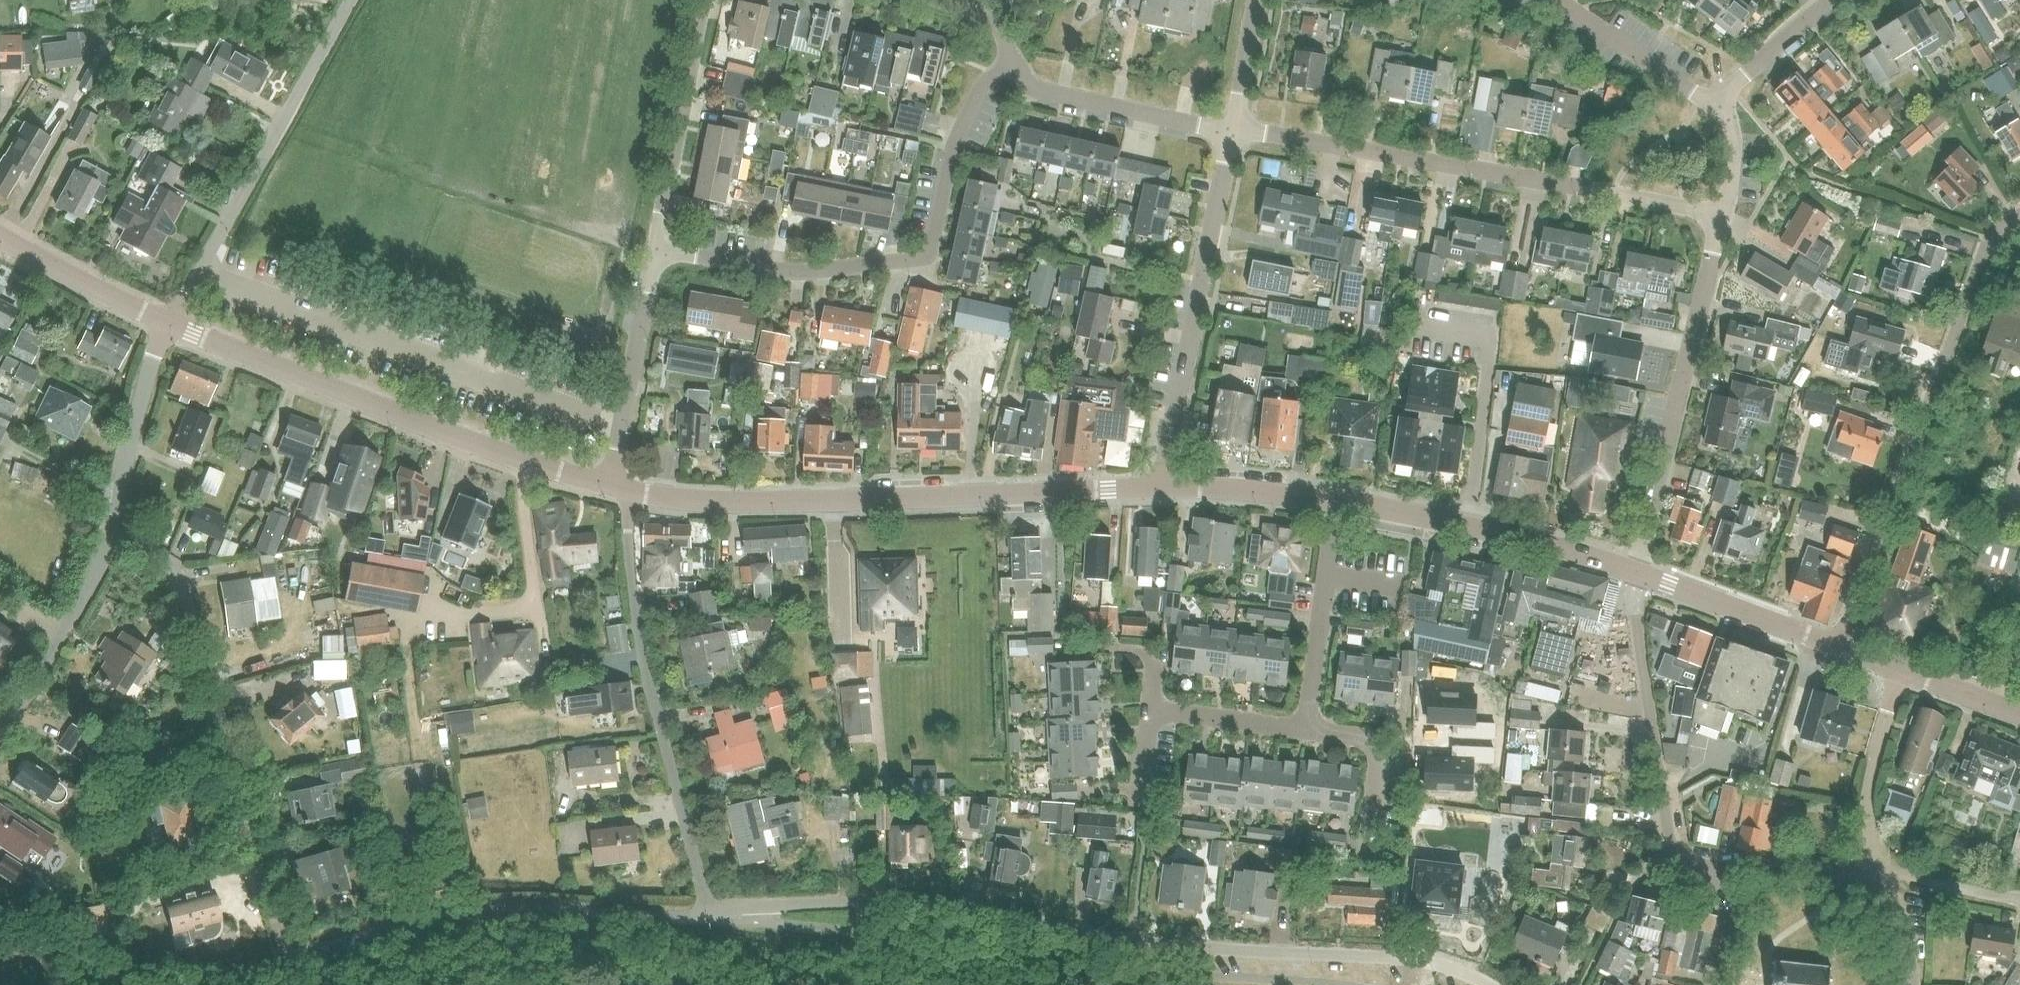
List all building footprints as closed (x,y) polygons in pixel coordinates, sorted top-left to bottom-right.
[(772,1),(768,0),(741,0),(736,19),(732,18),(729,32),(733,33),(732,36),(762,43),(764,35),(763,35),(772,1)] [(772,1),(763,35),(764,35),(793,42),(795,35),(803,0),(801,0),(772,0),(772,1)] [(803,0),(795,35),(824,42),(825,39),(829,40),(835,14),(831,13),(834,1),(829,0),(803,0)] [(1130,8),(1142,11),(1140,24),(1164,29),(1170,0),(1131,0),(1130,8)] [(1164,29),(1189,34),(1192,22),(1205,24),(1210,0),(1170,0),(1164,29)] [(1697,9),(1703,0),(1686,0),(1697,9)] [(1716,23),(1734,0),(1703,0),(1697,9),(1716,23)] [(1716,23),(1735,38),(1759,7),(1752,2),(1748,7),(1739,0),(1734,0),(1716,23)] [(1994,18),(2006,11),(1999,0),(2000,0),(1982,0),(1994,18)] [(1920,5),(1899,18),(1916,46),(1923,57),(1943,44),(1955,37),(1938,9),(1927,16),(1920,5)] [(1957,5),(1950,9),(1961,27),(1968,23),(1957,5)] [(1997,38),(1978,8),(1968,14),(1987,44),(1997,38)] [(1332,10),(1329,28),(1340,29),(1342,12),(1332,10)] [(1304,17),(1302,32),(1312,34),(1315,18),(1304,17)] [(1354,18),(1349,33),(1362,37),(1366,22),(1354,18)] [(1916,46),(1899,18),(1877,32),(1884,43),(1872,50),(1890,78),(1901,71),(1895,60),(1916,46)] [(108,22),(97,23),(97,31),(108,31),(108,22)] [(1501,44),(1515,51),(1523,36),(1518,34),(1521,28),(1511,23),(1501,44)] [(917,29),(915,38),(906,80),(935,87),(938,75),(942,76),(948,50),(945,49),(948,36),(917,29)] [(846,56),(842,70),(846,71),(845,74),(843,85),(859,88),(860,85),(874,88),(874,84),(875,81),(877,74),(885,39),(855,32),(849,56),(846,56)] [(875,81),(874,84),(891,88),(892,83),(904,86),(906,80),(908,71),(915,38),(887,32),(885,39),(877,74),(875,81)] [(67,42),(43,45),(47,69),(80,65),(78,42),(77,33),(69,33),(66,33),(67,42)] [(20,68),(19,35),(0,35),(0,68),(20,68)] [(124,42),(138,49),(144,38),(142,37),(126,36),(124,42)] [(223,42),(208,68),(213,71),(213,72),(250,93),(251,90),(254,91),(256,91),(267,71),(266,69),(263,68),(265,65),(223,42)] [(2003,44),(1995,50),(2001,59),(2009,54),(2003,44)] [(1380,96),(1407,101),(1413,69),(1415,56),(1391,52),(1376,49),(1370,81),(1383,83),(1380,96)] [(1291,85),(1322,89),(1326,56),(1296,51),(1291,85)] [(2017,56),(2007,62),(2013,72),(2018,69),(2019,60),(2017,56)] [(213,71),(208,68),(190,58),(177,82),(170,78),(146,120),(174,135),(186,113),(199,120),(209,101),(200,96),(213,72),(213,71)] [(1835,58),(1826,65),(1835,75),(1843,68),(1835,58)] [(1413,69),(1407,101),(1433,106),(1435,93),(1447,95),(1453,65),(1439,62),(1436,74),(1413,69)] [(1797,73),(1776,91),(1793,111),(1835,75),(1826,65),(1814,76),(1806,83),(1797,73)] [(2006,67),(1994,75),(1983,81),(1996,102),(2018,88),(2006,67)] [(728,70),(725,82),(751,88),(754,76),(728,70)] [(1793,111),(1810,131),(1831,113),(1822,103),(1843,85),(1835,75),(1793,111)] [(1480,77),(1474,108),(1487,111),(1500,113),(1498,126),(1523,131),(1528,99),(1505,95),(1507,82),(1493,80),(1480,77)] [(751,88),(725,82),(722,94),(748,101),(751,88)] [(1459,82),(1456,96),(1466,98),(1469,83),(1459,82)] [(808,113),(821,115),(828,89),(815,86),(808,113)] [(1528,99),(1523,131),(1548,135),(1550,123),(1578,128),(1580,112),(1578,112),(1581,96),(1530,87),(1528,99)] [(828,89),(821,115),(833,118),(839,91),(828,89)] [(1962,89),(1953,95),(1959,105),(1963,102),(1964,93),(1962,89)] [(1611,90),(1605,99),(1608,101),(1614,105),(1620,96),(1611,90)] [(109,111),(104,93),(89,97),(94,115),(109,111)] [(1906,105),(1898,93),(1886,101),(1894,113),(1906,105)] [(901,103),(898,115),(924,121),(927,109),(914,106),(901,103)] [(2013,161),(2019,156),(2019,123),(2018,120),(2017,121),(2006,103),(1996,109),(2006,126),(1996,132),(2013,161)] [(1881,104),(1872,112),(1881,122),(1890,114),(1881,104)] [(1810,131),(1827,150),(1869,115),(1861,105),(1840,123),(1831,113),(1810,131)] [(66,139),(80,146),(96,117),(82,109),(66,139)] [(783,109),(780,125),(780,126),(797,129),(799,122),(801,113),(784,110),(783,109)] [(1934,112),(1922,122),(1931,132),(1942,122),(1934,112)] [(711,125),(706,149),(743,156),(751,120),(724,115),(722,127),(711,125)] [(924,121),(898,115),(896,127),(921,133),(924,121)] [(1869,115),(1827,150),(1844,171),(1865,153),(1856,142),(1877,124),(1869,115)] [(49,136),(24,122),(4,156),(3,155),(0,161),(0,192),(6,196),(22,168),(29,172),(49,136)] [(796,135),(809,138),(811,125),(799,122),(797,129),(796,135)] [(1900,143),(1912,157),(1933,138),(1921,124),(1900,143)] [(1021,127),(1015,156),(1039,161),(1045,133),(1021,127)] [(1045,133),(1039,161),(1064,167),(1070,138),(1045,133)] [(134,136),(126,151),(137,157),(143,146),(145,142),(134,136)] [(843,150),(856,153),(858,140),(846,138),(843,150)] [(1070,138),(1064,167),(1088,172),(1095,143),(1070,138)] [(858,140),(856,153),(868,155),(870,143),(858,140)] [(1095,143),(1088,172),(1115,178),(1115,177),(1123,179),(1127,160),(1120,158),(1121,149),(1095,143)] [(1953,164),(1935,181),(1948,194),(1942,200),(1951,210),(1957,205),(1958,206),(1979,186),(1970,177),(1979,168),(1960,148),(1948,159),(1953,164)] [(706,149),(702,173),(731,179),(731,178),(739,179),(743,156),(706,149)] [(774,150),(772,162),(784,165),(787,152),(774,150)] [(904,162),(916,165),(919,152),(906,150),(904,162)] [(128,194),(112,223),(125,230),(120,239),(131,245),(133,251),(145,257),(149,256),(150,255),(155,258),(166,237),(169,237),(171,236),(173,235),(174,233),(175,231),(174,229),(174,227),(172,225),(171,223),(182,201),(175,197),(167,192),(172,184),(179,169),(173,166),(150,153),(137,177),(156,187),(147,204),(128,194)] [(1001,169),(1001,170),(1012,172),(1012,171),(1014,161),(1004,158),(1001,169)] [(1171,169),(1145,164),(1127,160),(1123,179),(1146,184),(1167,188),(1171,169)] [(111,176),(96,168),(83,161),(77,172),(75,170),(56,205),(79,217),(90,197),(101,203),(108,188),(106,187),(111,176)] [(784,165),(772,162),(769,175),(782,177),(784,165)] [(1001,170),(999,182),(1010,184),(1010,180),(1012,172),(1001,170)] [(1034,183),(1043,185),(1046,173),(1037,171),(1034,183)] [(788,172),(783,200),(796,202),(794,212),(818,217),(824,188),(825,180),(788,172)] [(731,179),(702,173),(697,197),(726,203),(731,179)] [(1059,189),(1069,191),(1071,178),(1062,176),(1059,189)] [(970,179),(965,204),(994,210),(999,185),(970,179)] [(818,217),(842,221),(849,184),(825,180),(818,217)] [(1084,194),(1093,196),(1096,184),(1086,182),(1084,194)] [(842,221),(866,226),(871,197),(873,189),(849,184),(842,221)] [(1146,184),(1141,209),(1170,215),(1175,190),(1167,188),(1146,184)] [(765,198),(777,201),(780,188),(767,186),(765,198)] [(871,197),(866,226),(890,231),(891,228),(903,231),(909,196),(873,189),(871,197)] [(1268,191),(1261,223),(1287,228),(1298,231),(1295,246),(1294,248),(1339,257),(1344,230),(1313,224),(1318,202),(1268,191)] [(1391,239),(1399,199),(1375,194),(1369,220),(1382,222),(1378,241),(1390,244),(1391,239)] [(1394,225),(1391,239),(1401,241),(1402,237),(1404,228),(1418,231),(1418,230),(1423,204),(1399,199),(1394,225)] [(1820,277),(1820,276),(1836,249),(1817,238),(1829,218),(1804,202),(1781,241),(1802,253),(1796,263),(1820,277)] [(1117,213),(1129,216),(1131,206),(1119,203),(1117,213)] [(965,204),(960,229),(988,235),(994,210),(965,204)] [(1170,215),(1141,209),(1135,234),(1164,241),(1170,215)] [(1002,212),(1000,222),(1012,225),(1014,215),(1002,212)] [(1335,215),(1333,225),(1343,227),(1345,217),(1335,215)] [(1873,230),(1897,238),(1901,224),(1877,217),(1873,230)] [(1436,237),(1432,255),(1444,258),(1475,264),(1478,249),(1477,249),(1482,224),(1458,219),(1455,234),(1450,233),(1449,240),(1436,237)] [(1478,249),(1475,264),(1489,267),(1491,262),(1506,265),(1510,242),(1504,240),(1506,229),(1482,224),(1477,249),(1478,249)] [(1532,262),(1562,268),(1570,232),(1545,228),(1543,241),(1536,240),(1532,262)] [(960,229),(954,254),(983,260),(988,235),(960,229)] [(1570,232),(1562,268),(1587,273),(1591,250),(1594,239),(1594,237),(1570,232)] [(997,238),(995,247),(1007,250),(1009,240),(997,238)] [(1337,273),(1336,272),(1332,311),(1357,315),(1365,267),(1359,266),(1363,241),(1349,238),(1349,241),(1343,240),(1337,273)] [(1594,239),(1591,250),(1597,252),(1599,240),(1594,239)] [(1887,268),(1881,287),(1895,292),(1897,287),(1930,297),(1944,249),(1922,242),(1916,265),(1895,259),(1892,270),(1887,268)] [(1105,243),(1102,253),(1123,257),(1125,247),(1105,243)] [(1619,277),(1615,293),(1644,298),(1645,298),(1648,283),(1653,257),(1629,252),(1624,278),(1619,277)] [(1779,299),(1793,276),(1793,275),(1790,273),(1756,252),(1741,277),(1779,299)] [(1415,278),(1426,280),(1432,255),(1420,253),(1415,278)] [(983,260),(954,254),(949,279),(978,285),(983,260)] [(1019,254),(1017,264),(1027,266),(1030,256),(1019,254)] [(1426,280),(1425,288),(1435,290),(1437,282),(1438,282),(1444,258),(1432,255),(1426,280)] [(1645,298),(1644,298),(1652,300),(1668,303),(1677,262),(1653,257),(1648,283),(1645,298)] [(1034,260),(1027,289),(1031,290),(1028,303),(1047,307),(1057,265),(1034,260)] [(1253,260),(1248,288),(1290,296),(1295,269),(1253,260)] [(1315,260),(1312,275),(1319,277),(1319,279),(1333,281),(1336,263),(1315,260)] [(992,261),(990,272),(1001,274),(1003,263),(992,261)] [(1057,292),(1078,296),(1083,267),(1063,263),(1057,292)] [(1793,276),(1813,288),(1836,300),(1842,290),(1820,276),(1820,277),(1796,263),(1790,273),(1793,275),(1793,276)] [(1088,290),(1102,293),(1107,270),(1093,267),(1088,290)] [(1497,292),(1496,295),(1501,296),(1512,298),(1513,297),(1517,273),(1505,270),(1500,292),(1497,292)] [(1517,273),(1513,297),(1525,299),(1530,275),(1517,273)] [(1855,275),(1849,291),(1860,295),(1866,279),(1855,275)] [(899,348),(923,353),(930,322),(923,321),(930,291),(913,287),(899,348)] [(1586,311),(1597,312),(1602,289),(1590,287),(1586,311)] [(1602,289),(1597,312),(1610,315),(1614,291),(1602,289)] [(1842,290),(1836,300),(1833,306),(1847,314),(1856,299),(1842,290)] [(1440,291),(1438,302),(1499,312),(1500,301),(1440,291)] [(749,341),(754,341),(759,311),(743,308),(744,302),(693,292),(687,323),(738,333),(737,338),(740,339),(749,341)] [(1087,293),(1077,335),(1090,338),(1086,356),(1110,362),(1114,344),(1103,341),(1114,299),(1087,293)] [(1679,293),(1677,305),(1688,307),(1691,296),(1679,293)] [(1015,309),(960,298),(954,326),(1009,337),(1015,309)] [(1364,324),(1360,343),(1374,346),(1378,328),(1378,326),(1379,322),(1381,312),(1383,301),(1366,299),(1364,324)] [(7,328),(16,310),(0,302),(0,324),(7,328)] [(1053,304),(1051,315),(1061,317),(1063,306),(1053,304)] [(2007,316),(1997,313),(1983,352),(1991,355),(1985,371),(2002,377),(2008,361),(2019,366),(2019,308),(2011,305),(2007,316)] [(1331,312),(1294,306),(1291,324),(1329,329),(1331,312)] [(823,338),(869,346),(875,315),(828,307),(823,338)] [(1565,311),(1563,321),(1574,323),(1576,313),(1565,311)] [(1642,311),(1640,322),(1672,329),(1674,317),(1642,311)] [(1381,312),(1379,322),(1392,325),(1394,314),(1381,312)] [(1631,312),(1629,322),(1639,323),(1640,314),(1631,312)] [(38,314),(33,322),(39,325),(44,316),(38,314)] [(1594,345),(1590,366),(1589,371),(1636,380),(1643,344),(1620,340),(1623,323),(1577,314),(1572,341),(1575,341),(1594,345)] [(1730,320),(1723,348),(1739,352),(1735,368),(1748,372),(1753,355),(1766,359),(1773,331),(1798,337),(1801,326),(1768,318),(1766,329),(1730,320)] [(1832,340),(1825,364),(1857,373),(1859,367),(1873,371),(1878,356),(1878,354),(1890,357),(1891,353),(1898,355),(1905,332),(1858,318),(1850,346),(1832,340)] [(77,347),(91,354),(117,367),(130,341),(129,340),(127,337),(123,335),(122,336),(105,327),(99,337),(85,330),(77,347)] [(9,353),(31,363),(43,339),(21,328),(9,353)] [(758,358),(784,363),(788,337),(762,333),(758,358)] [(862,366),(860,376),(880,380),(881,375),(886,376),(894,345),(878,341),(873,340),(870,353),(875,354),(871,368),(862,366)] [(1213,421),(1210,438),(1229,441),(1233,448),(1238,449),(1244,444),(1245,444),(1253,402),(1255,403),(1255,401),(1265,349),(1241,344),(1236,367),(1228,365),(1228,364),(1227,364),(1220,401),(1219,406),(1217,406),(1216,407),(1213,421)] [(674,346),(669,371),(713,379),(718,354),(674,346)] [(735,355),(744,356),(742,366),(753,367),(755,353),(747,352),(737,350),(733,350),(733,354),(735,355)] [(804,355),(802,367),(814,369),(816,356),(804,355)] [(0,369),(13,376),(12,378),(19,382),(17,385),(29,391),(39,372),(20,362),(18,366),(17,365),(18,362),(6,356),(0,369)] [(1298,376),(1322,379),(1325,359),(1301,356),(1298,376)] [(169,390),(207,405),(219,376),(181,360),(169,390)] [(755,362),(749,393),(767,397),(766,402),(772,403),(774,393),(769,392),(774,366),(755,362)] [(1072,363),(1070,374),(1082,377),(1084,365),(1072,363)] [(797,390),(799,391),(800,364),(786,364),(786,366),(785,366),(784,388),(797,389),(797,390)] [(62,366),(59,374),(71,380),(75,371),(62,366)] [(1413,470),(1436,474),(1436,472),(1458,475),(1465,427),(1441,424),(1442,416),(1453,418),(1460,374),(1413,366),(1406,410),(1420,412),(1419,420),(1400,417),(1392,465),(1414,468),(1413,470)] [(802,373),(800,399),(802,399),(802,405),(819,406),(819,404),(828,405),(829,400),(831,400),(831,395),(832,375),(802,373)] [(1571,375),(1565,404),(1585,408),(1587,394),(1590,379),(1587,379),(1571,375)] [(1064,396),(1057,449),(1064,450),(1062,461),(1088,464),(1094,465),(1097,445),(1091,444),(1094,422),(1108,424),(1109,426),(1115,427),(1120,424),(1121,418),(1118,415),(1119,411),(1125,412),(1129,383),(1112,381),(1069,376),(1066,396),(1064,396)] [(1299,402),(1284,401),(1287,379),(1261,376),(1259,401),(1268,402),(1267,417),(1263,417),(1261,447),(1294,451),(1299,402)] [(1710,425),(1706,443),(1733,450),(1741,415),(1768,421),(1775,392),(1759,388),(1756,387),(1743,384),(1732,381),(1729,397),(1714,393),(1706,424),(1710,425)] [(898,444),(921,444),(924,445),(925,384),(900,383),(898,444)] [(1502,456),(1494,493),(1541,503),(1552,449),(1543,447),(1555,391),(1520,383),(1507,444),(1508,445),(1506,456),(1502,456)] [(924,445),(921,444),(921,448),(962,449),(963,413),(937,413),(938,384),(925,384),(924,445)] [(1781,386),(1779,393),(1791,396),(1793,389),(1781,386)] [(34,420),(36,421),(74,439),(91,406),(51,387),(34,420)] [(1372,461),(1379,404),(1381,389),(1370,388),(1369,403),(1333,398),(1328,433),(1345,435),(1341,465),(1363,468),(1364,460),(1372,461)] [(710,391),(694,390),(690,389),(689,405),(693,405),(692,413),(679,412),(678,428),(682,428),(681,448),(709,450),(711,415),(709,415),(710,391)] [(1803,408),(1833,416),(1837,397),(1806,390),(1803,408)] [(1855,391),(1853,399),(1869,403),(1871,395),(1855,391)] [(6,427),(5,427),(9,418),(15,405),(6,401),(4,400),(0,398),(0,439),(6,427)] [(995,452),(1018,455),(1022,427),(1023,428),(1029,400),(1026,411),(1003,406),(1000,424),(999,431),(998,431),(995,452)] [(1050,403),(1029,400),(1023,428),(1022,427),(1018,455),(1042,458),(1045,438),(1046,431),(1050,403)] [(1201,404),(1198,418),(1210,421),(1213,421),(1216,407),(1201,404)] [(781,452),(785,452),(786,420),(785,420),(786,408),(763,407),(762,419),(758,419),(757,451),(772,452),(772,454),(781,455),(781,452)] [(172,447),(196,457),(211,418),(187,409),(172,447)] [(1843,413),(1838,427),(1834,438),(1856,446),(1851,459),(1871,466),(1883,432),(1870,427),(1872,423),(1843,413)] [(290,415),(280,443),(294,448),(291,458),(290,460),(282,480),(298,486),(309,457),(320,427),(290,415)] [(1622,481),(1631,423),(1579,415),(1568,485),(1576,487),(1573,508),(1601,513),(1607,478),(1622,481)] [(799,419),(798,441),(805,441),(806,419),(799,419)] [(806,467),(830,469),(854,470),(856,442),(835,440),(836,426),(809,424),(806,467)] [(30,426),(24,438),(32,441),(38,430),(30,426)] [(250,433),(245,445),(255,449),(259,437),(250,433)] [(330,500),(361,510),(378,460),(377,459),(374,459),(375,456),(348,447),(347,450),(344,448),(338,464),(337,464),(331,483),(332,483),(330,489),(329,491),(311,485),(302,512),(323,519),(330,500)] [(250,470),(256,453),(242,448),(236,465),(250,470)] [(1781,453),(1772,483),(1788,488),(1797,457),(1781,453)] [(195,488),(215,496),(225,474),(205,465),(195,488)] [(266,501),(275,475),(259,469),(258,472),(251,470),(243,493),(247,494),(250,495),(266,501)] [(1695,469),(1690,485),(1703,489),(1708,473),(1695,469)] [(399,520),(406,520),(409,522),(412,523),(415,520),(423,521),(428,489),(426,489),(426,490),(420,487),(423,478),(411,473),(409,472),(406,472),(404,474),(401,476),(397,476),(399,520)] [(1712,500),(1732,507),(1740,484),(1719,477),(1712,500)] [(181,490),(176,501),(186,504),(190,494),(181,490)] [(460,494),(440,541),(471,553),(491,507),(460,494)] [(1672,537),(1691,543),(1703,505),(1678,497),(1670,520),(1677,522),(1672,537)] [(2009,518),(2019,521),(2019,502),(2014,500),(2009,518)] [(1802,516),(1823,521),(1826,507),(1806,502),(1802,516)] [(568,564),(599,560),(595,533),(569,536),(567,524),(569,521),(568,516),(565,513),(563,503),(535,507),(546,580),(570,577),(568,564)] [(1751,526),(1756,509),(1743,505),(1739,518),(1731,515),(1729,521),(1723,520),(1714,550),(1738,558),(1740,551),(1757,556),(1765,530),(1751,526)] [(189,524),(214,534),(223,538),(228,525),(221,522),(223,518),(196,506),(189,524)] [(258,549),(273,555),(289,513),(274,507),(258,549)] [(1195,517),(1189,559),(1221,563),(1221,561),(1230,562),(1235,525),(1215,522),(1215,520),(1195,517)] [(295,518),(287,538),(303,545),(311,525),(295,518)] [(1803,615),(1829,623),(1844,580),(1843,578),(1860,532),(1834,524),(1826,548),(1842,553),(1840,557),(1808,546),(1790,596),(1808,602),(1803,615)] [(691,548),(692,526),(645,525),(643,585),(679,586),(680,547),(691,548)] [(1254,535),(1250,564),(1260,565),(1260,564),(1270,565),(1269,569),(1270,570),(1267,592),(1268,592),(1270,593),(1285,595),(1288,572),(1289,572),(1290,568),(1300,569),(1305,530),(1274,526),(1267,525),(1265,525),(1265,526),(1265,529),(1264,536),(1254,535)] [(806,526),(775,528),(745,531),(746,553),(773,551),(774,555),(780,554),(781,562),(809,560),(806,526)] [(1928,603),(1933,590),(1918,584),(1935,536),(1909,527),(1891,576),(1888,575),(1869,629),(1918,646),(1933,605),(1928,603)] [(1136,576),(1158,577),(1161,529),(1138,528),(1136,576)] [(2015,573),(2018,561),(2015,560),(2019,541),(2019,540),(1988,531),(1978,562),(2015,573)] [(1003,596),(1013,596),(1014,611),(1028,610),(1029,631),(1054,630),(1052,594),(1043,594),(1040,538),(1037,538),(1037,535),(1015,536),(1015,539),(1012,539),(1014,578),(1002,579),(1003,596)] [(1086,578),(1109,580),(1111,537),(1088,536),(1086,578)] [(367,538),(365,551),(382,553),(384,541),(367,538)] [(403,545),(401,558),(426,562),(430,539),(421,538),(419,548),(403,545)] [(213,539),(207,553),(214,556),(220,542),(213,539)] [(238,545),(223,539),(214,559),(232,559),(238,545)] [(432,543),(428,562),(434,565),(442,547),(432,543)] [(1408,613),(1407,618),(1415,619),(1415,620),(1415,628),(1415,651),(1416,651),(1419,652),(1418,659),(1432,662),(1434,655),(1487,667),(1487,663),(1491,642),(1496,614),(1505,568),(1455,558),(1452,556),(1434,552),(1427,588),(1429,589),(1427,597),(1427,598),(1420,597),(1414,595),(1409,594),(1409,604),(1408,613)] [(248,579),(220,584),(228,628),(256,624),(255,620),(279,616),(277,604),(272,605),(269,588),(277,587),(273,563),(272,555),(261,557),(262,565),(265,580),(249,583),(248,579)] [(903,615),(920,615),(918,558),(861,559),(863,631),(883,631),(883,620),(903,619),(903,615)] [(351,563),(344,600),(374,605),(378,587),(420,595),(424,576),(409,573),(365,565),(351,563)] [(770,563),(751,565),(740,566),(742,583),(753,582),(754,598),(772,596),(771,581),(772,581),(770,563)] [(1167,590),(1183,592),(1186,566),(1170,564),(1167,590)] [(1538,640),(1531,669),(1564,676),(1576,627),(1579,617),(1597,622),(1603,602),(1601,602),(1606,586),(1607,582),(1605,578),(1553,566),(1549,579),(1540,619),(1543,619),(1538,640)] [(1529,616),(1540,619),(1549,579),(1514,571),(1503,616),(1501,620),(1505,620),(1500,639),(1506,640),(1519,643),(1523,626),(1526,626),(1529,616)] [(466,575),(461,587),(480,594),(484,582),(466,575)] [(680,581),(679,595),(697,593),(697,582),(680,581)] [(1144,610),(1158,611),(1159,590),(1146,589),(1144,610)] [(1165,616),(1178,617),(1178,611),(1181,592),(1168,591),(1165,616)] [(690,595),(693,617),(717,614),(714,592),(690,595)] [(1270,593),(1268,606),(1294,609),(1295,596),(1286,595),(1285,595),(1270,593)] [(1209,606),(1227,608),(1228,600),(1210,597),(1209,606)] [(332,598),(313,602),(315,613),(334,609),(332,598)] [(1080,611),(1079,633),(1100,633),(1100,635),(1117,635),(1119,606),(1117,606),(1101,605),(1100,611),(1080,611)] [(1247,617),(1264,619),(1266,611),(1248,608),(1247,617)] [(1174,640),(1172,649),(1175,650),(1172,668),(1201,671),(1207,626),(1187,624),(1188,619),(1185,615),(1186,612),(1178,611),(1178,617),(1177,624),(1178,624),(1176,640),(1174,640)] [(1266,611),(1264,619),(1264,624),(1289,627),(1291,614),(1266,611)] [(345,629),(348,645),(398,639),(395,625),(388,626),(386,614),(353,618),(354,628),(345,629)] [(1491,642),(1487,663),(1499,666),(1506,640),(1500,639),(1505,620),(1501,620),(1503,616),(1496,614),(1491,642)] [(1123,634),(1147,636),(1148,619),(1124,617),(1123,634)] [(771,618),(754,618),(754,630),(771,630),(771,618)] [(1348,620),(1346,633),(1371,636),(1373,623),(1348,620)] [(703,636),(680,640),(688,679),(690,679),(691,686),(713,682),(712,675),(736,670),(729,631),(724,632),(722,622),(701,626),(703,636)] [(490,623),(473,625),(474,641),(480,687),(500,685),(535,681),(533,664),(539,660),(534,630),(491,634),(490,623)] [(1679,646),(1668,678),(1694,688),(1713,636),(1677,623),(1669,643),(1679,646)] [(606,627),(611,654),(630,651),(625,624),(606,627)] [(16,636),(0,625),(0,660),(16,636)] [(1201,671),(1228,675),(1229,675),(1234,632),(1235,632),(1235,630),(1207,626),(1201,671)] [(135,684),(154,654),(120,632),(112,643),(105,638),(99,647),(109,653),(105,660),(106,661),(96,677),(123,695),(131,682),(135,684)] [(1228,677),(1256,681),(1262,635),(1235,632),(1234,632),(1229,675),(1228,675),(1228,677)] [(1262,635),(1256,681),(1285,684),(1287,666),(1289,667),(1291,657),(1288,657),(1290,639),(1262,635)] [(1697,698),(1692,722),(1720,732),(1728,709),(1769,724),(1791,662),(1716,636),(1694,697),(1697,698)] [(323,638),(323,662),(343,662),(343,661),(342,637),(323,638)] [(1053,650),(1052,637),(1027,638),(1028,651),(1053,650)] [(1402,675),(1415,676),(1416,651),(1403,650),(1402,675)] [(873,652),(859,652),(859,677),(874,677),(873,652)] [(1335,697),(1364,701),(1370,656),(1341,652),(1339,670),(1336,670),(1335,679),(1338,679),(1335,697)] [(1370,656),(1364,701),(1392,705),(1395,687),(1397,687),(1398,678),(1396,677),(1398,660),(1370,656)] [(1048,663),(1050,692),(1096,689),(1094,660),(1076,661),(1076,659),(1066,659),(1066,662),(1048,663)] [(323,662),(314,662),(314,668),(315,679),(325,678),(328,678),(343,678),(343,662),(323,662)] [(827,676),(811,679),(813,690),(829,687),(827,676)] [(631,696),(626,697),(625,683),(591,687),(591,690),(570,693),(573,714),(594,711),(594,713),(633,708),(631,696)] [(1528,683),(1525,696),(1532,698),(1558,703),(1558,702),(1561,691),(1560,691),(1528,683)] [(843,687),(840,688),(845,736),(873,733),(868,684),(864,685),(843,687)] [(1817,684),(1802,737),(1825,744),(1826,741),(1845,746),(1856,708),(1837,703),(1841,691),(1817,684)] [(1672,714),(1690,717),(1695,690),(1677,686),(1672,714)] [(350,687),(333,691),(340,720),(356,716),(355,710),(352,694),(350,687)] [(1047,719),(1047,720),(1097,717),(1096,689),(1050,692),(1051,719),(1047,719)] [(280,711),(270,720),(289,743),(322,716),(315,708),(322,702),(314,691),(306,697),(303,693),(291,703),(290,701),(279,709),(280,711)] [(768,696),(774,721),(794,716),(787,691),(768,696)] [(1011,694),(1012,712),(1021,711),(1020,693),(1011,694)] [(1430,693),(1428,723),(1457,725),(1456,737),(1482,739),(1483,724),(1474,724),(1476,695),(1430,693)] [(1937,740),(1945,718),(1919,709),(1899,763),(1930,775),(1932,768),(1927,766),(1933,749),(1936,750),(1939,741),(1937,740)] [(448,715),(451,736),(476,731),(472,711),(448,715)] [(1510,726),(1539,729),(1540,713),(1512,711),(1510,726)] [(715,767),(732,762),(734,771),(763,764),(752,722),(734,727),(730,713),(718,716),(723,737),(709,741),(715,767)] [(1047,720),(1049,748),(1095,745),(1093,718),(1097,718),(1097,717),(1047,720)] [(1682,719),(1677,743),(1687,745),(1692,721),(1682,719)] [(160,725),(156,735),(176,744),(180,735),(160,725)] [(57,748),(77,762),(90,742),(71,728),(57,748)] [(1548,770),(1554,771),(1576,773),(1577,760),(1582,761),(1585,733),(1550,729),(1548,758),(1549,758),(1548,770)] [(1954,779),(1974,786),(1982,764),(2002,772),(1990,800),(2018,811),(2019,805),(2019,796),(2016,795),(2019,784),(2019,748),(1973,729),(1954,779)] [(1019,749),(1018,731),(1009,732),(1010,750),(1019,749)] [(1509,731),(1508,742),(1515,742),(1516,731),(1509,731)] [(357,741),(346,743),(348,755),(359,753),(357,741)] [(1095,745),(1049,748),(1051,776),(1069,775),(1069,778),(1078,777),(1078,775),(1096,774),(1095,745)] [(1427,758),(1425,788),(1471,791),(1473,762),(1481,763),(1482,748),(1457,747),(1456,760),(1427,758)] [(572,754),(575,784),(618,779),(614,749),(572,754)] [(1524,755),(1507,753),(1506,767),(1522,768),(1524,755)] [(1952,757),(1942,753),(1936,770),(1946,774),(1952,757)] [(1183,800),(1211,804),(1217,758),(1189,755),(1187,773),(1184,772),(1183,782),(1186,782),(1183,800)] [(321,785),(286,793),(293,825),(336,815),(330,789),(338,787),(336,782),(342,781),(342,778),(365,774),(364,766),(362,758),(318,766),(320,773),(321,785)] [(1240,807),(1241,803),(1240,803),(1245,762),(1217,758),(1211,804),(1240,807)] [(1240,803),(1241,803),(1268,807),(1274,762),(1245,758),(1245,762),(1240,803)] [(1770,781),(1788,786),(1794,763),(1777,759),(1770,781)] [(51,807),(56,808),(61,807),(64,804),(67,799),(71,802),(80,789),(64,778),(62,782),(59,780),(58,781),(56,780),(55,782),(36,769),(26,763),(28,761),(26,760),(12,781),(13,782),(15,779),(36,794),(44,799),(42,801),(44,802),(51,807)] [(1297,807),(1324,810),(1330,765),(1301,761),(1301,765),(1296,807),(1297,807)] [(1296,811),(1297,807),(1296,807),(1301,765),(1274,762),(1268,807),(1296,811)] [(1330,765),(1324,810),(1352,814),(1355,796),(1357,797),(1358,787),(1356,787),(1358,769),(1330,765)] [(1522,768),(1506,767),(1504,782),(1521,784),(1522,768)] [(1544,770),(1543,784),(1553,785),(1552,799),(1554,800),(1552,815),(1585,817),(1589,774),(1576,773),(1554,771),(1548,770),(1544,770)] [(809,773),(800,776),(802,786),(811,784),(809,773)] [(953,780),(897,780),(897,796),(953,796),(953,780)] [(1077,797),(1076,784),(1051,785),(1052,798),(1077,797)] [(1715,828),(1729,831),(1739,790),(1724,786),(1715,828)] [(710,788),(703,789),(704,796),(711,795),(710,788)] [(1886,788),(1888,793),(1882,813),(1902,820),(1904,826),(1914,797),(1886,788)] [(1411,830),(1430,831),(1432,795),(1413,794),(1411,830)] [(1738,848),(1759,853),(1772,800),(1747,794),(1739,824),(1743,825),(1738,848)] [(467,800),(471,821),(490,816),(485,795),(467,800)] [(851,798),(843,798),(827,796),(825,820),(840,821),(841,819),(849,820),(851,798)] [(1512,812),(1539,814),(1540,798),(1514,796),(1512,812)] [(971,827),(988,830),(994,831),(997,798),(988,797),(987,807),(975,805),(971,827)] [(165,821),(171,840),(198,833),(188,798),(161,805),(163,810),(152,813),(155,823),(165,821)] [(757,803),(727,808),(742,864),(769,858),(766,846),(775,844),(773,837),(780,836),(782,842),(804,836),(794,801),(775,807),(773,799),(757,803)] [(962,799),(955,799),(955,817),(963,816),(962,799)] [(1052,832),(1071,833),(1073,802),(1054,802),(1052,832)] [(880,829),(893,829),(893,805),(880,805),(880,829)] [(23,859),(29,849),(43,858),(56,839),(28,820),(25,824),(0,807),(0,844),(23,859)] [(1840,807),(1837,820),(1847,822),(1850,809),(1840,807)] [(1078,837),(1116,840),(1118,811),(1080,809),(1078,837)] [(1586,824),(1553,819),(1551,830),(1584,835),(1586,824)] [(1182,833),(1207,836),(1209,823),(1184,820),(1182,833)] [(1209,823),(1207,836),(1219,838),(1221,825),(1209,823)] [(2019,857),(2019,856),(2019,824),(2011,854),(2019,857)] [(1246,836),(1264,838),(1265,829),(1247,827),(1246,836)] [(593,833),(597,863),(639,858),(635,828),(593,833)] [(893,829),(893,861),(927,860),(927,829),(893,829)] [(1265,829),(1264,838),(1281,840),(1282,832),(1265,829)] [(1307,844),(1319,845),(1321,832),(1309,831),(1307,844)] [(1321,832),(1319,845),(1344,849),(1346,836),(1321,832)] [(988,842),(984,860),(993,861),(990,879),(1002,881),(1003,885),(1010,886),(1012,883),(1016,884),(1018,875),(1023,875),(1027,873),(1031,869),(1032,864),(1030,859),(1026,855),(1022,854),(1022,852),(1024,838),(997,834),(995,844),(988,842)] [(1531,884),(1539,884),(1568,887),(1570,865),(1582,866),(1585,839),(1554,836),(1550,871),(1532,869),(1531,884)] [(1209,864),(1222,866),(1225,841),(1212,839),(1209,864)] [(1273,846),(1270,867),(1282,869),(1282,873),(1294,875),(1298,850),(1284,848),(1273,846)] [(339,866),(347,863),(342,848),(289,864),(293,879),(301,877),(307,900),(346,889),(339,866)] [(1441,849),(1441,860),(1448,861),(1449,850),(1441,849)] [(1088,896),(1112,900),(1117,871),(1107,869),(1110,854),(1094,851),(1090,868),(1092,868),(1088,896)] [(13,860),(2,875),(8,879),(26,891),(30,885),(36,876),(36,875),(19,863),(13,860)] [(1414,906),(1459,911),(1463,867),(1418,862),(1414,906)] [(1160,901),(1181,904),(1180,906),(1201,909),(1206,867),(1174,863),(1174,865),(1165,864),(1160,901)] [(1227,883),(1224,906),(1232,907),(1252,910),(1252,912),(1253,913),(1253,917),(1254,921),(1266,922),(1270,920),(1270,915),(1273,915),(1278,873),(1246,869),(1246,872),(1237,871),(1235,884),(1227,883)] [(1370,889),(1352,888),(1352,887),(1330,886),(1328,905),(1351,907),(1349,922),(1376,924),(1377,907),(1390,908),(1390,909),(1397,910),(1400,877),(1391,877),(1391,881),(1371,879),(1370,889)] [(211,890),(166,902),(170,920),(168,920),(168,921),(170,921),(174,934),(187,931),(191,944),(211,939),(213,938),(215,937),(217,935),(218,933),(219,930),(220,928),(220,926),(220,924),(217,912),(219,912),(219,911),(217,911),(211,890)] [(1626,924),(1660,933),(1663,920),(1658,918),(1662,903),(1633,896),(1626,924)] [(53,898),(49,907),(56,911),(61,903),(53,898)] [(13,918),(11,903),(0,905),(0,920),(13,918)] [(1583,923),(1603,934),(1614,913),(1593,905),(1583,923)] [(97,906),(78,911),(82,928),(100,924),(97,906)] [(1686,927),(1713,934),(1717,915),(1691,909),(1686,927)] [(1554,926),(1526,915),(1512,950),(1553,966),(1570,925),(1557,920),(1554,926)] [(1618,924),(1610,941),(1622,947),(1622,948),(1628,951),(1639,927),(1626,924),(1626,923),(1619,921),(1618,924)] [(1977,924),(1972,951),(1971,954),(1998,959),(1997,963),(2008,969),(2017,956),(2011,951),(2015,931),(1977,924)] [(1683,939),(1686,939),(1679,966),(1703,972),(1713,934),(1686,927),(1683,939)] [(51,930),(36,933),(39,948),(54,945),(51,930)] [(1610,941),(1597,967),(1615,975),(1611,984),(1606,982),(1605,984),(1630,984),(1627,984),(1629,980),(1626,978),(1637,955),(1629,952),(1628,951),(1622,948),(1622,947),(1610,941)] [(1658,974),(1673,977),(1678,954),(1663,951),(1658,974)] [(1641,976),(1651,980),(1657,963),(1643,958),(1639,969),(1643,970),(1641,976)] [(1830,983),(1832,983),(1832,980),(1830,980),(1831,970),(1834,970),(1834,968),(1832,968),(1832,966),(1829,965),(1829,967),(1821,966),(1821,964),(1818,964),(1818,966),(1811,965),(1811,963),(1808,963),(1808,965),(1799,964),(1799,962),(1797,962),(1797,964),(1788,963),(1788,961),(1786,961),(1786,962),(1778,962),(1778,960),(1776,959),(1774,972),(1772,971),(1771,974),(1774,974),(1773,984),(1830,984),(1830,983)]
